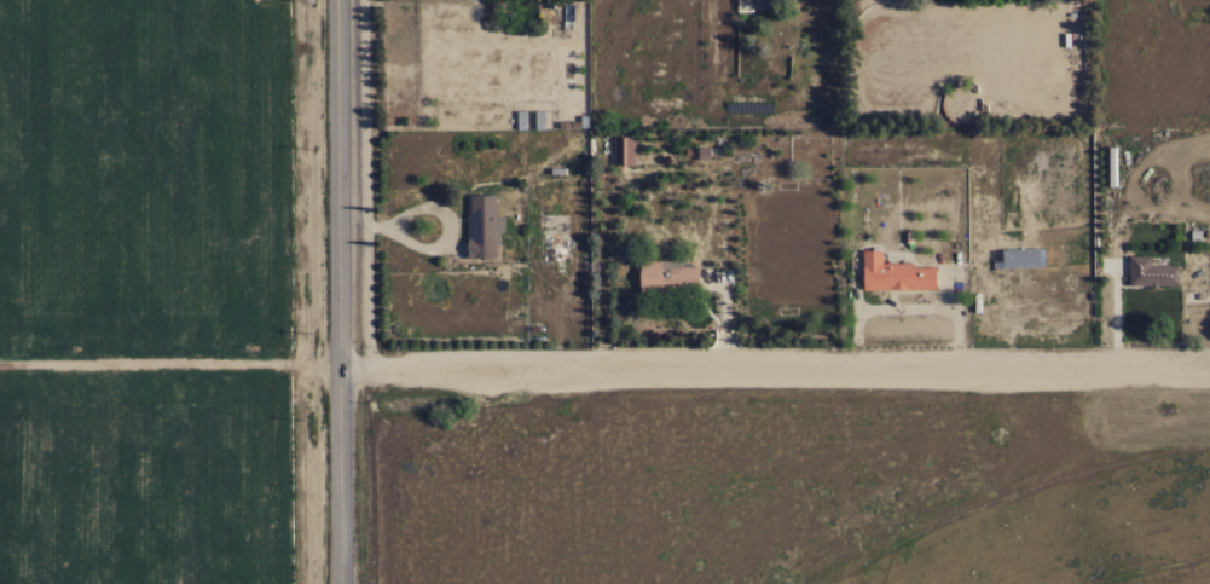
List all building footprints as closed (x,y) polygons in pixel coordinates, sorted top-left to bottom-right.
[(737,11),(737,0),(752,0),(751,12),(737,11)] [(527,129),(517,129),(517,111),(527,111),(527,129)] [(545,128),(535,129),(535,111),(545,111),(545,128)] [(635,135),(636,166),(614,166),(613,137),(635,135)] [(497,216),(504,216),(504,232),(500,232),(500,244),(497,244),(497,256),(474,258),(468,258),(468,213),(470,213),(470,195),(497,195),(497,216)] [(882,264),(913,262),(913,267),(936,266),(936,289),(864,289),(863,267),(863,250),(882,249),(882,264)] [(997,259),(1075,255),(1075,265),(997,268),(997,259)] [(1150,256),(1150,265),(1177,265),(1177,285),(1158,285),(1158,289),(1150,289),(1150,285),(1129,285),(1129,255),(1150,256)] [(641,260),(683,260),(683,266),(700,266),(700,293),(639,293),(641,260)]
